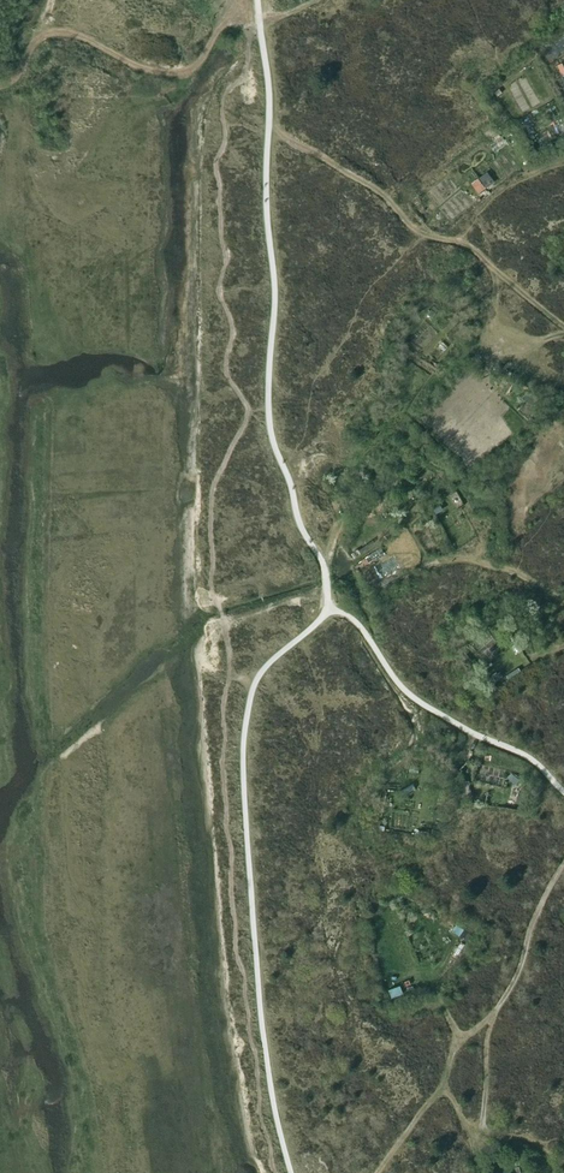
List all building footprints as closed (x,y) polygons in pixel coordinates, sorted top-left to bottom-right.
[(492,183),(489,179),(486,178),(482,181),(486,187),(492,183)] [(481,182),(476,186),(480,191),(485,187),(481,182)] [(432,310),(428,315),(433,318),(436,314),(432,310)] [(527,392),(523,399),(535,406),(539,399),(527,392)] [(398,474),(396,478),(399,480),(404,482),(406,477),(398,474)] [(499,673),(493,678),(495,681),(502,676),(499,673)] [(519,793),(517,804),(526,806),(528,795),(519,793)] [(464,930),(460,936),(467,941),(472,935),(464,930)]
